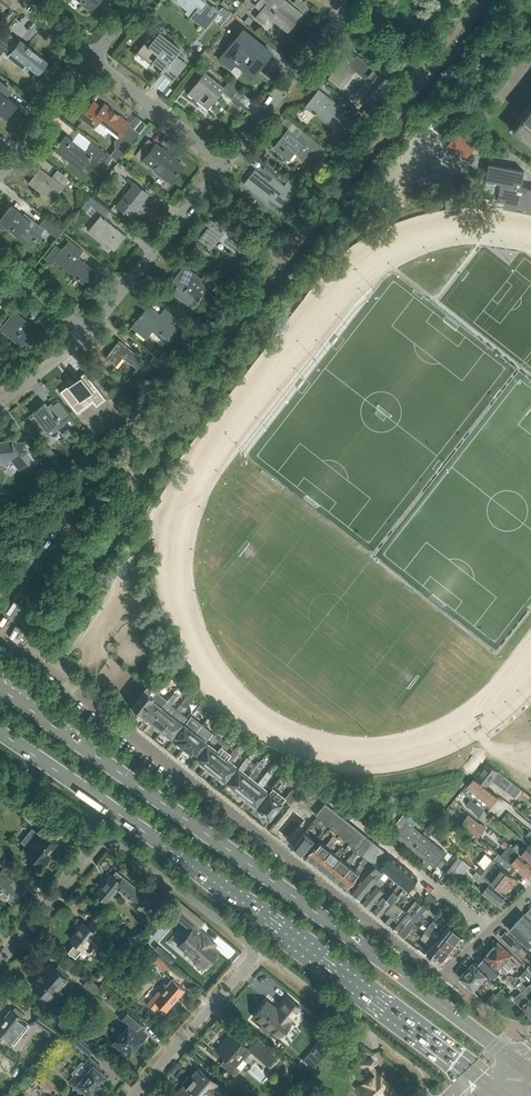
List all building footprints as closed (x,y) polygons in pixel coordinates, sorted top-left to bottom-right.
[(91,11),(100,0),(76,0),(91,11)] [(206,0),(177,0),(195,14),(192,18),(205,29),(220,11),(206,0)] [(230,6),(223,0),(221,3),(228,8),(230,6)] [(255,5),(260,9),(254,18),(263,25),(271,15),(285,26),(284,28),(289,32),(303,14),(290,4),(288,4),(283,0),(259,0),(255,5)] [(246,23),(238,17),(234,22),(241,29),(243,27),(246,23)] [(231,67),(235,62),(251,75),(270,52),(243,31),(221,59),(231,67)] [(160,71),(170,80),(185,62),(176,55),(181,49),(160,33),(149,46),(145,43),(137,53),(151,64),(154,62),(162,68),(160,71)] [(48,62),(20,40),(10,52),(21,61),(19,64),(24,68),(26,65),(38,74),(48,62)] [(355,58),(348,53),(328,78),(341,88),(350,77),(349,75),(355,68),(366,77),(368,75),(369,76),(373,71),(372,70),(373,68),(357,55),(355,58)] [(188,94),(208,109),(222,91),(231,98),(238,88),(229,81),(224,87),(205,72),(188,94)] [(384,79),(366,102),(373,108),(391,85),(384,79)] [(5,115),(15,104),(16,105),(17,104),(3,93),(8,87),(0,81),(0,111),(5,115)] [(335,127),(330,133),(338,140),(352,123),(358,127),(366,116),(352,106),(347,112),(319,90),(306,106),(314,112),(313,113),(315,114),(316,114),(320,117),(321,115),(335,127)] [(81,117),(104,136),(108,131),(117,138),(114,141),(115,148),(110,155),(118,161),(138,136),(127,127),(130,124),(105,104),(102,108),(93,101),(81,117)] [(516,131),(519,134),(530,143),(530,112),(521,125),(516,131)] [(453,138),(470,152),(471,150),(474,146),(457,132),(450,127),(453,124),(449,121),(445,126),(449,130),(448,131),(447,131),(453,136),(453,138)] [(274,148),(288,159),(294,152),(309,164),(322,147),(304,132),(298,140),(287,131),(274,148)] [(55,149),(81,170),(83,167),(89,171),(104,153),(91,142),(84,151),(66,136),(55,149)] [(136,154),(170,181),(182,165),(148,139),(136,154)] [(130,170),(118,161),(114,167),(125,176),(130,170)] [(255,170),(244,183),(267,201),(269,198),(283,209),(299,188),(268,163),(263,169),(273,177),(269,181),(255,170)] [(498,196),(497,200),(503,202),(530,207),(530,189),(521,186),(524,170),(488,164),(483,193),(498,196)] [(64,187),(69,180),(58,170),(52,178),(40,168),(28,183),(29,183),(30,182),(53,200),(52,202),(64,187)] [(117,206),(130,216),(148,194),(135,183),(117,206)] [(466,207),(465,193),(444,195),(446,208),(466,207)] [(105,217),(110,211),(90,196),(81,207),(86,210),(91,205),(102,214),(101,216),(100,215),(89,230),(105,243),(106,242),(114,248),(113,250),(114,251),(126,236),(116,228),(115,229),(111,226),(112,225),(105,219),(106,218),(105,217)] [(35,241),(37,239),(36,238),(40,234),(39,234),(43,229),(44,229),(46,227),(58,237),(63,231),(45,217),(39,225),(24,213),(23,214),(11,205),(0,219),(0,222),(11,231),(14,227),(20,232),(19,232),(32,243),(34,240),(35,241)] [(213,224),(201,238),(211,246),(218,237),(234,250),(231,254),(246,266),(254,256),(240,245),(244,239),(220,220),(216,226),(213,224)] [(56,245),(55,244),(45,258),(52,264),(53,263),(52,263),(54,260),(73,276),(75,275),(78,277),(77,279),(79,280),(79,279),(85,284),(85,285),(86,285),(96,272),(83,261),(82,263),(79,260),(80,258),(78,257),(83,251),(69,240),(72,243),(67,249),(64,246),(61,249),(56,245)] [(204,275),(199,279),(197,277),(198,275),(185,265),(172,281),(174,280),(179,284),(172,292),(193,309),(199,301),(199,300),(210,286),(213,288),(212,289),(222,297),(230,287),(220,279),(216,285),(204,275)] [(152,330),(167,342),(177,329),(175,328),(180,322),(164,309),(159,314),(148,306),(142,313),(141,313),(139,315),(140,316),(132,325),(146,337),(152,330)] [(28,322),(27,322),(14,312),(3,326),(16,337),(13,339),(21,346),(35,328),(28,322)] [(113,369),(123,357),(137,368),(133,372),(140,378),(150,365),(119,340),(105,357),(112,367),(113,369)] [(167,365),(154,355),(149,361),(162,371),(167,365)] [(60,392),(72,407),(87,395),(92,401),(96,406),(105,399),(85,372),(60,392)] [(32,413),(47,431),(59,421),(57,419),(67,411),(59,401),(49,409),(45,404),(32,413)] [(0,442),(0,465),(4,464),(6,461),(11,460),(19,470),(29,464),(36,472),(46,464),(37,452),(33,455),(27,448),(22,435),(16,436),(16,440),(12,441),(0,442)] [(118,555),(126,559),(133,547),(124,543),(118,555)] [(131,705),(141,713),(153,697),(156,694),(160,689),(150,681),(131,705)] [(141,713),(140,713),(145,717),(145,719),(148,721),(150,721),(151,721),(162,707),(156,703),(157,701),(157,700),(160,697),(156,694),(153,697),(151,699),(141,713)] [(188,694),(184,700),(189,704),(193,698),(188,694)] [(166,702),(170,705),(174,699),(170,696),(166,702)] [(162,707),(151,721),(155,725),(155,727),(158,729),(160,729),(161,729),(172,715),(173,713),(176,710),(170,705),(166,702),(163,705),(162,707)] [(176,710),(180,713),(184,707),(180,704),(176,710)] [(172,715),(161,729),(165,733),(165,735),(168,737),(170,737),(171,738),(182,724),(176,719),(178,717),(177,716),(180,713),(176,710),(173,713),(172,715)] [(190,716),(175,736),(178,739),(176,742),(177,743),(177,745),(180,747),(182,747),(184,748),(197,731),(190,726),(195,720),(190,716)] [(197,731),(184,748),(185,749),(185,751),(188,753),(190,753),(191,754),(193,751),(197,754),(212,734),(208,730),(203,737),(197,731)] [(206,765),(217,752),(208,744),(197,758),(201,761),(201,763),(204,766),(206,765)] [(215,773),(216,773),(227,759),(217,752),(206,765),(210,769),(210,771),(213,773),(215,773)] [(227,759),(216,773),(220,776),(220,778),(223,781),(225,780),(226,781),(237,767),(227,759)] [(476,778),(487,786),(498,772),(487,764),(476,778)] [(237,790),(248,776),(238,768),(227,782),(232,786),(232,788),(235,790),(237,790)] [(258,784),(247,798),(248,799),(248,801),(252,804),(254,803),(257,805),(268,791),(262,787),(271,775),(267,772),(258,784)] [(248,776),(237,790),(241,793),(241,795),(244,798),(246,797),(247,798),(258,784),(248,776)] [(521,790),(504,777),(498,785),(515,798),(521,790)] [(498,798),(474,779),(468,787),(492,806),(498,798)] [(3,788),(0,792),(0,795),(8,801),(12,796),(3,788)] [(284,799),(290,804),(298,795),(292,790),(284,799)] [(269,793),(263,801),(258,808),(258,809),(258,811),(262,814),(264,813),(267,816),(270,818),(273,813),(274,814),(279,808),(278,807),(282,802),(276,798),(275,798),(269,793)] [(396,846),(330,795),(315,814),(359,849),(358,851),(408,891),(417,878),(389,855),(396,846)] [(470,799),(466,805),(480,816),(484,810),(470,799)] [(293,811),(277,831),(289,841),(310,814),(295,801),(289,808),(293,811)] [(19,812),(28,819),(32,814),(23,807),(19,812)] [(468,815),(461,823),(479,837),(486,829),(485,828),(486,827),(481,824),(468,815)] [(312,822),(323,831),(327,827),(316,818),(312,822)] [(396,835),(429,862),(440,849),(406,821),(396,835)] [(26,853),(40,865),(41,864),(43,865),(51,856),(49,855),(58,844),(44,831),(40,836),(39,834),(32,828),(21,842),(28,847),(30,848),(26,853)] [(293,846),(303,854),(314,840),(304,832),(293,846)] [(318,841),(307,855),(308,856),(308,858),(311,860),(313,860),(317,863),(328,849),(333,843),(330,840),(325,845),(325,844),(324,845),(318,841)] [(516,858),(512,863),(529,878),(530,876),(530,863),(513,848),(505,841),(501,845),(516,858)] [(513,848),(530,863),(530,848),(529,847),(529,846),(524,850),(517,843),(513,848)] [(328,849),(317,863),(318,864),(318,866),(321,868),(323,868),(327,871),(338,857),(343,851),(340,848),(336,853),(335,852),(334,853),(328,849)] [(499,853),(481,876),(490,883),(491,881),(506,893),(518,880),(513,876),(518,870),(499,853)] [(338,857),(327,871),(327,872),(328,874),(330,876),(333,876),(337,879),(348,865),(353,859),(350,856),(346,861),(345,860),(344,862),(338,857)] [(349,891),(360,900),(384,872),(373,863),(349,891)] [(348,865),(337,879),(337,880),(338,882),(340,884),(343,884),(347,888),(364,867),(360,864),(356,869),(355,868),(354,870),(348,865)] [(2,869),(0,872),(0,896),(2,897),(4,895),(12,902),(24,888),(2,869)] [(111,874),(95,894),(107,903),(117,890),(132,902),(141,910),(146,903),(148,905),(157,893),(146,884),(141,891),(116,872),(113,876),(111,874)] [(384,872),(360,900),(370,908),(383,891),(378,887),(388,875),(384,872)] [(506,895),(490,883),(481,876),(478,880),(487,887),(482,892),(498,905),(498,904),(501,904),(504,901),(503,898),(506,895)] [(382,896),(371,909),(380,916),(393,901),(404,888),(399,884),(386,899),(382,896)] [(177,900),(169,908),(193,929),(188,934),(179,944),(185,949),(199,961),(197,964),(203,969),(218,951),(213,947),(215,944),(203,933),(202,933),(198,929),(204,922),(177,900)] [(402,908),(389,923),(398,930),(419,904),(415,900),(406,911),(402,908)] [(393,901),(380,916),(389,923),(402,908),(393,901)] [(427,907),(422,904),(416,911),(420,915),(427,907)] [(420,915),(416,911),(411,917),(415,921),(420,915)] [(515,923),(530,938),(530,922),(524,915),(515,923)] [(413,923),(409,919),(398,933),(404,938),(416,924),(413,923)] [(442,933),(456,944),(463,936),(448,925),(445,929),(439,923),(438,925),(433,920),(430,923),(435,928),(442,933)] [(88,927),(84,923),(71,939),(75,942),(68,951),(75,958),(83,949),(88,953),(101,937),(99,936),(104,930),(93,921),(88,927)] [(435,941),(450,952),(456,944),(442,933),(435,928),(430,923),(428,926),(429,927),(425,932),(429,936),(435,941)] [(530,946),(530,938),(515,923),(509,930),(529,948),(530,946)] [(435,941),(429,936),(425,932),(420,937),(431,946),(426,953),(433,958),(433,957),(438,961),(438,963),(440,963),(442,963),(443,962),(443,960),(447,955),(448,956),(451,953),(450,952),(435,941)] [(512,946),(516,941),(506,932),(502,937),(512,946)] [(494,946),(491,949),(512,968),(516,964),(510,958),(512,954),(498,941),(497,942),(496,942),(494,944),(494,946)] [(125,942),(121,947),(128,952),(132,947),(125,942)] [(512,968),(491,949),(489,952),(487,951),(485,954),(486,955),(485,956),(499,969),(502,966),(508,972),(512,968)] [(168,965),(160,958),(158,956),(153,962),(163,971),(168,965)] [(501,972),(485,957),(477,965),(494,980),(501,972)] [(460,978),(473,990),(477,986),(479,988),(487,980),(492,984),(495,981),(475,962),(460,978)] [(45,970),(33,985),(40,991),(36,997),(46,1006),(64,985),(68,980),(66,979),(69,974),(59,966),(55,970),(50,965),(45,970)] [(98,981),(99,981),(99,980),(100,980),(101,980),(101,979),(102,979),(102,978),(103,978),(103,977),(103,976),(103,975),(103,974),(102,974),(102,973),(101,972),(100,972),(100,971),(99,971),(98,971),(97,971),(97,972),(96,972),(95,973),(94,974),(94,975),(94,976),(94,977),(94,978),(95,979),(96,979),(96,980),(97,980),(98,980),(98,981)] [(95,994),(98,990),(100,987),(89,978),(84,985),(95,994)] [(159,1004),(166,1011),(184,989),(172,979),(167,985),(165,983),(147,1003),(154,1009),(159,1004)] [(530,1001),(530,984),(527,988),(523,984),(519,988),(522,991),(530,1001)] [(530,1018),(530,1001),(522,991),(514,998),(521,1007),(530,1018)] [(494,993),(486,1001),(491,1005),(494,1002),(499,997),(496,995),(494,993)] [(267,1000),(254,1016),(263,1023),(260,1027),(268,1034),(271,1030),(279,1036),(292,1021),(290,1019),(300,1007),(287,997),(277,1009),(267,1000)] [(0,1024),(0,1034),(14,1045),(30,1024),(23,1019),(26,1015),(15,1007),(12,1011),(11,1010),(0,1024)] [(120,1017),(129,1025),(113,1044),(127,1056),(146,1034),(141,1029),(145,1024),(127,1008),(120,1017)] [(61,1029),(40,1014),(35,1021),(56,1036),(61,1029)] [(73,1031),(68,1038),(78,1047),(84,1040),(73,1031)] [(220,1063),(234,1075),(239,1069),(236,1066),(243,1058),(245,1059),(251,1052),(268,1066),(275,1057),(254,1040),(248,1047),(230,1032),(216,1049),(225,1057),(220,1063)] [(303,1059),(302,1060),(311,1069),(316,1063),(308,1055),(304,1060),(303,1059)] [(101,1082),(106,1076),(99,1069),(101,1067),(90,1057),(84,1064),(81,1062),(73,1072),(75,1074),(69,1081),(81,1091),(83,1088),(90,1094),(95,1088),(97,1090),(103,1083),(101,1082)] [(365,1068),(365,1073),(369,1073),(370,1075),(355,1087),(363,1095),(398,1095),(380,1073),(379,1074),(374,1067),(374,1061),(357,1060),(356,1068),(365,1068)] [(292,1078),(301,1077),(300,1068),(291,1069),(292,1078)] [(180,1095),(205,1095),(207,1093),(210,1095),(225,1095),(228,1093),(216,1083),(217,1082),(201,1070),(194,1078),(192,1077),(178,1094),(180,1095)] [(39,1082),(50,1091),(55,1085),(45,1076),(39,1082)]
